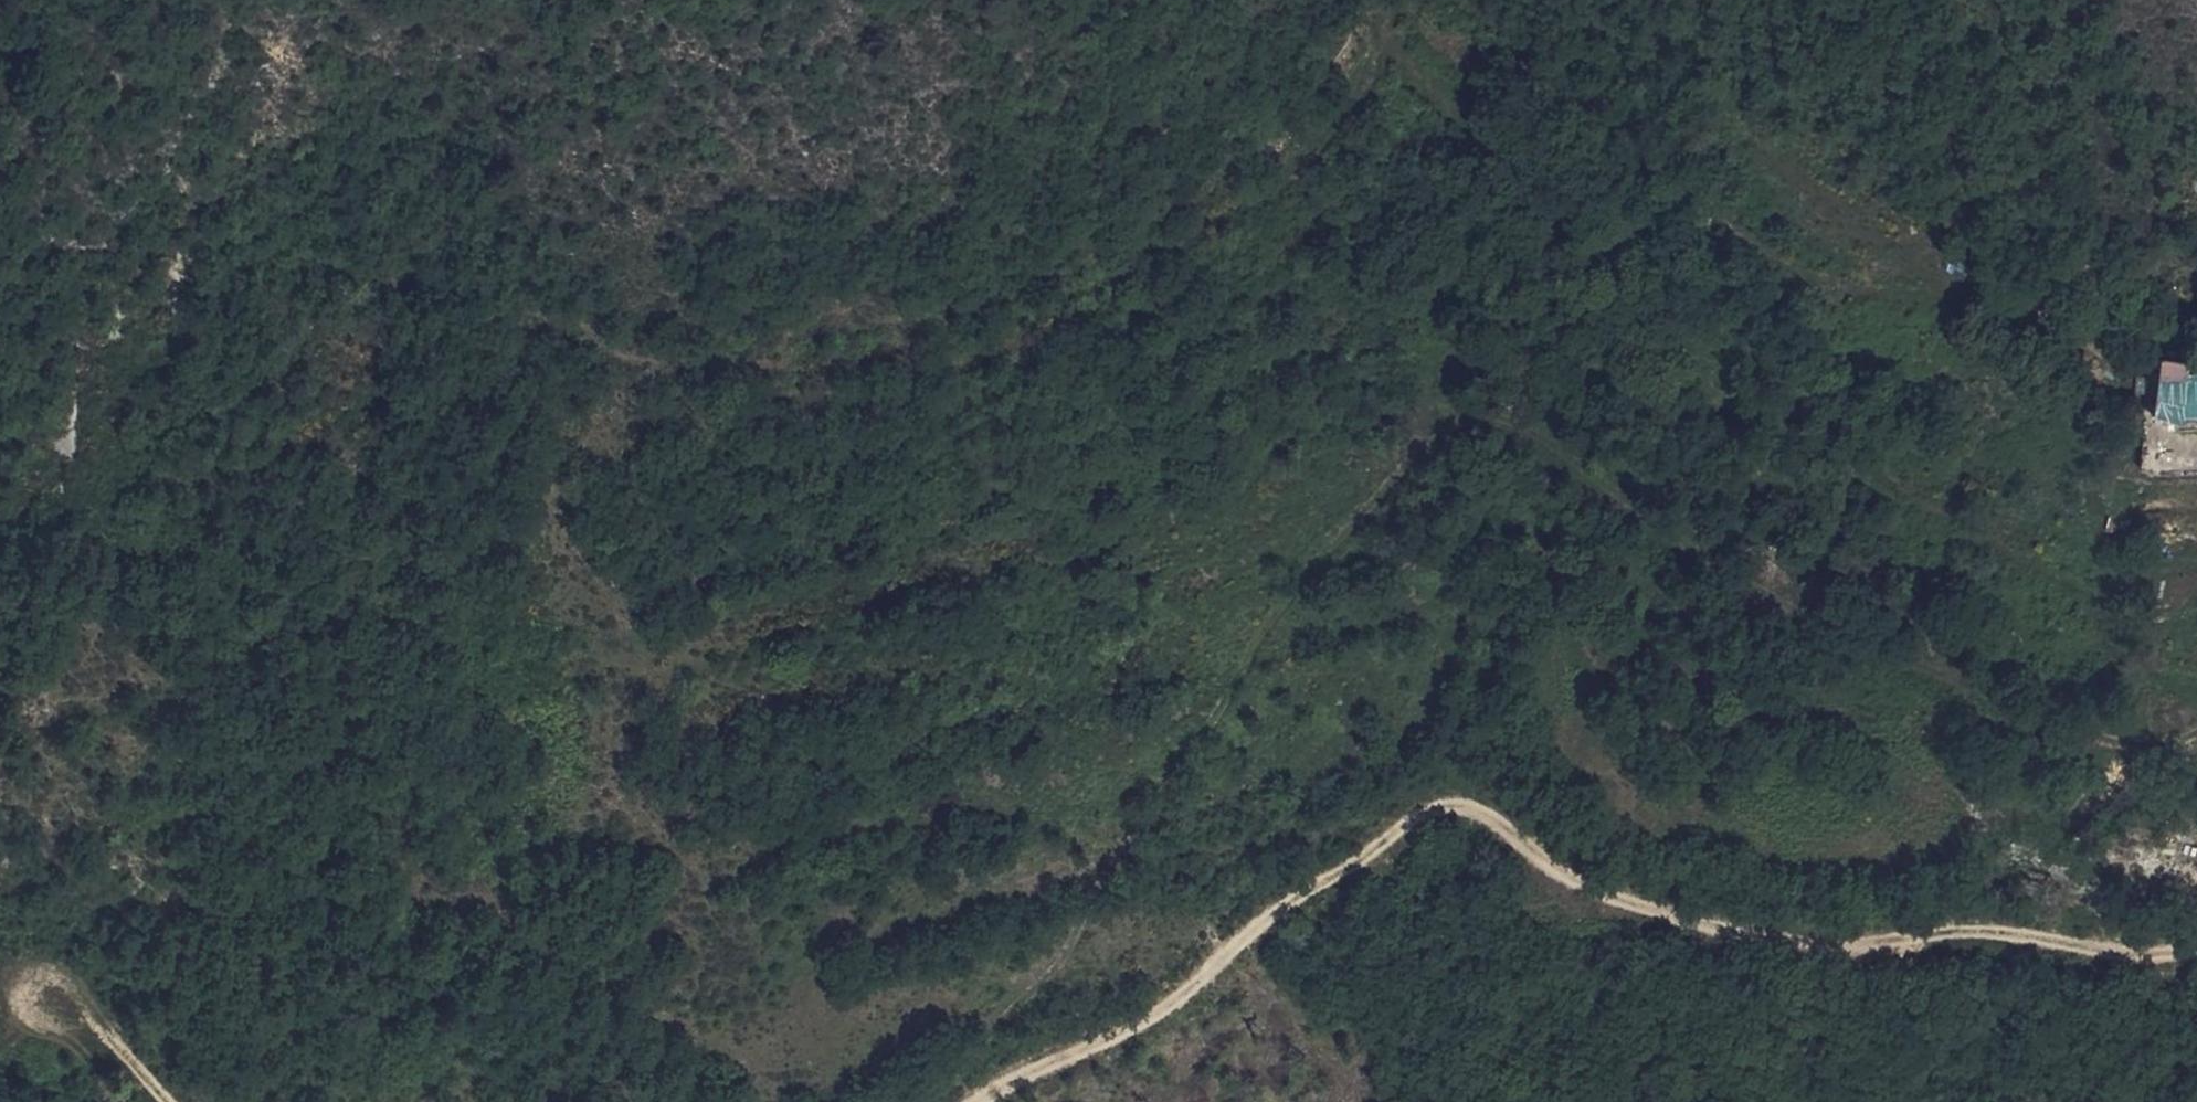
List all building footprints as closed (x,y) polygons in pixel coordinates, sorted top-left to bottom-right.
[(2195,377),(2195,363),(2161,364),(2163,424),(2182,424),(2182,438),(2196,437),(2196,377),(2195,377)]
